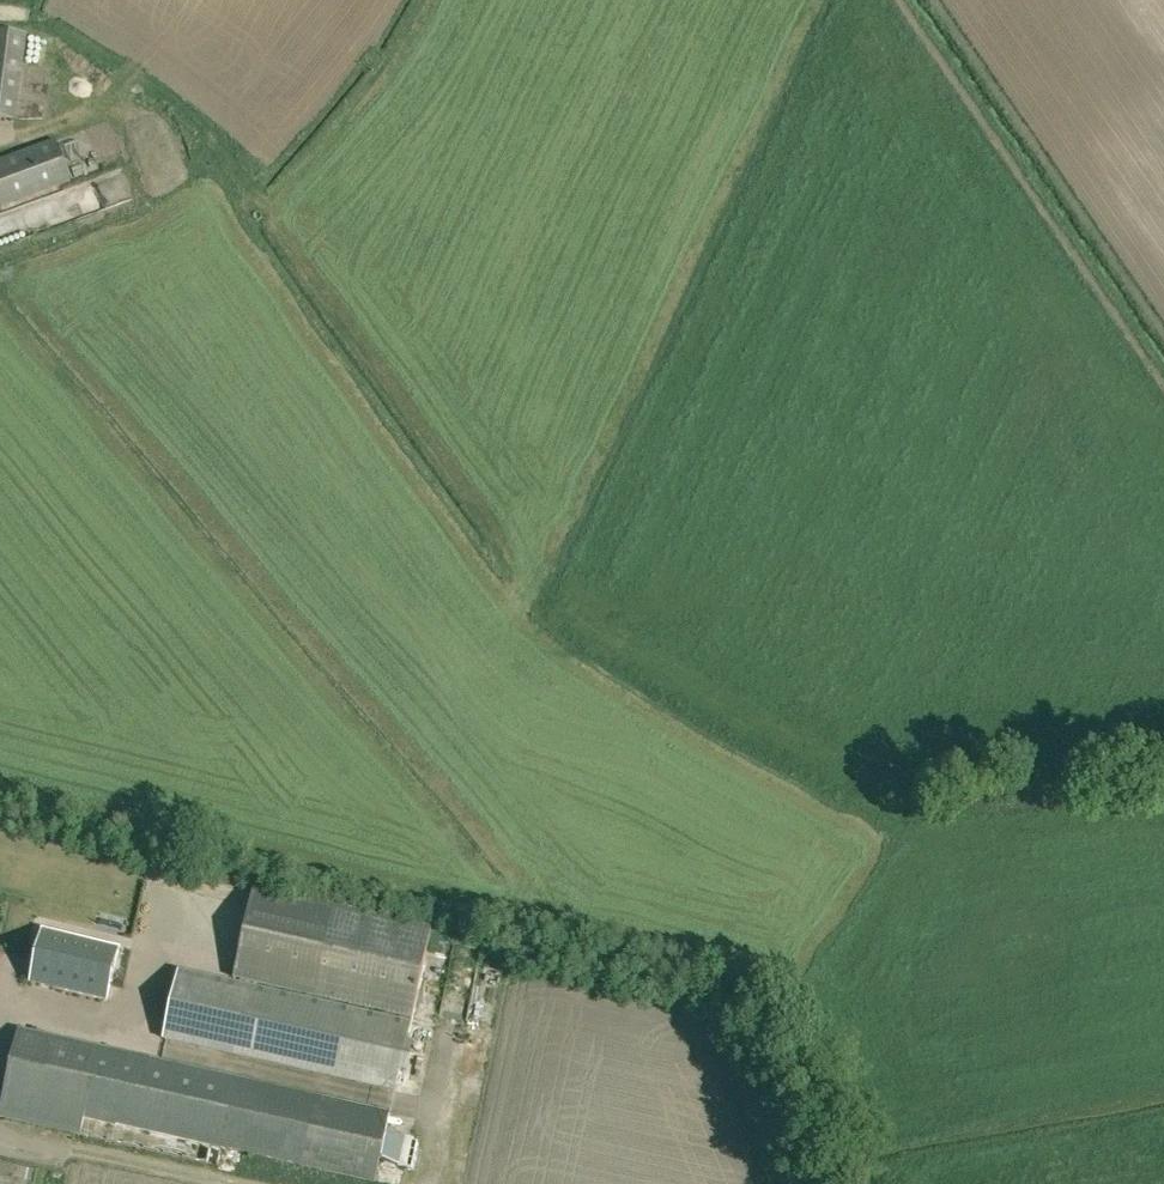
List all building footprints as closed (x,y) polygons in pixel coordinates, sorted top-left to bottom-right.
[(16,121),(28,35),(0,31),(0,119),(16,121)] [(54,138),(0,159),(0,204),(1,206),(71,179),(55,138),(54,138)] [(430,926),(253,887),(234,976),(410,1015),(430,926)] [(119,949),(43,930),(31,982),(106,1000),(119,949)] [(163,1038),(395,1090),(410,1022),(178,970),(163,1038)] [(222,1147),(375,1181),(390,1112),(20,1030),(1,1117),(217,1166),(222,1147)]
